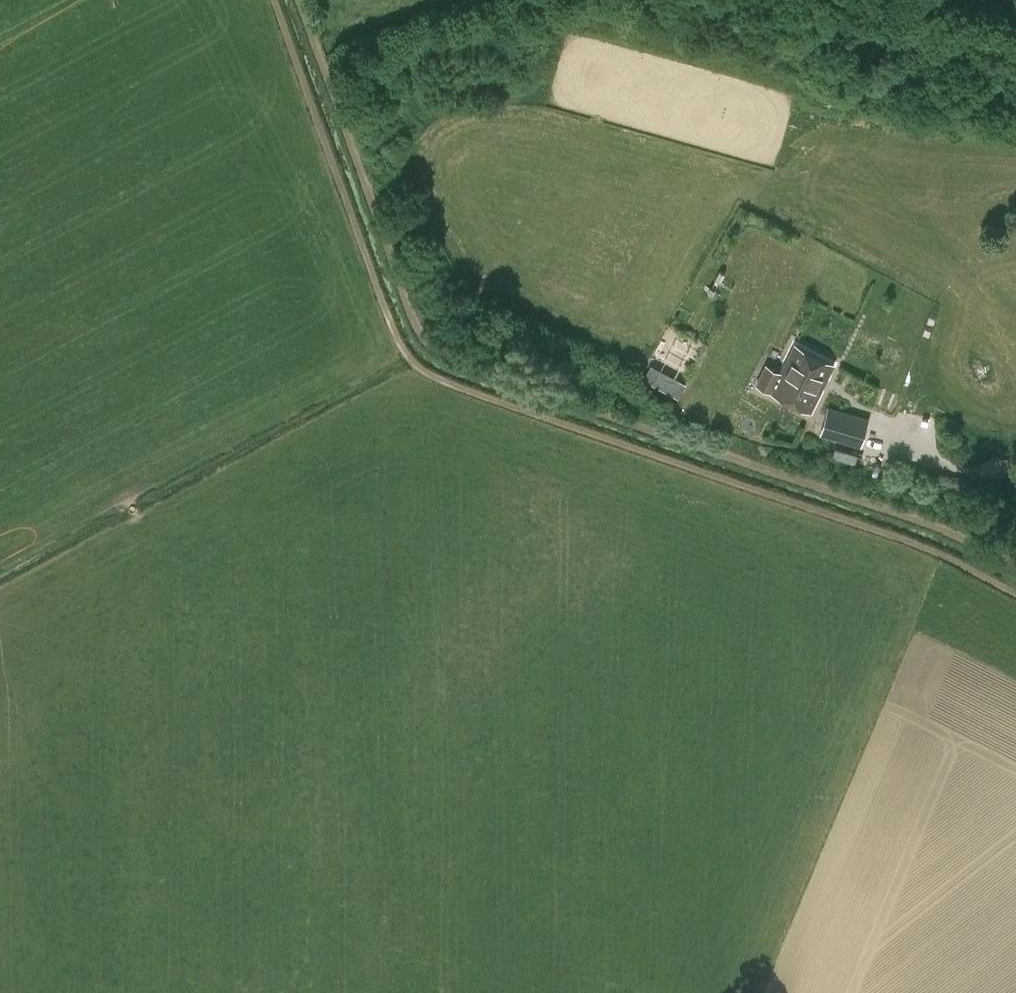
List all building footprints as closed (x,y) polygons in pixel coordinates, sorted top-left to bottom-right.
[(796,347),(783,372),(766,364),(756,384),(773,393),(772,394),(810,412),(833,365),(796,347)] [(827,408),(820,435),(862,447),(870,420),(827,408)]
